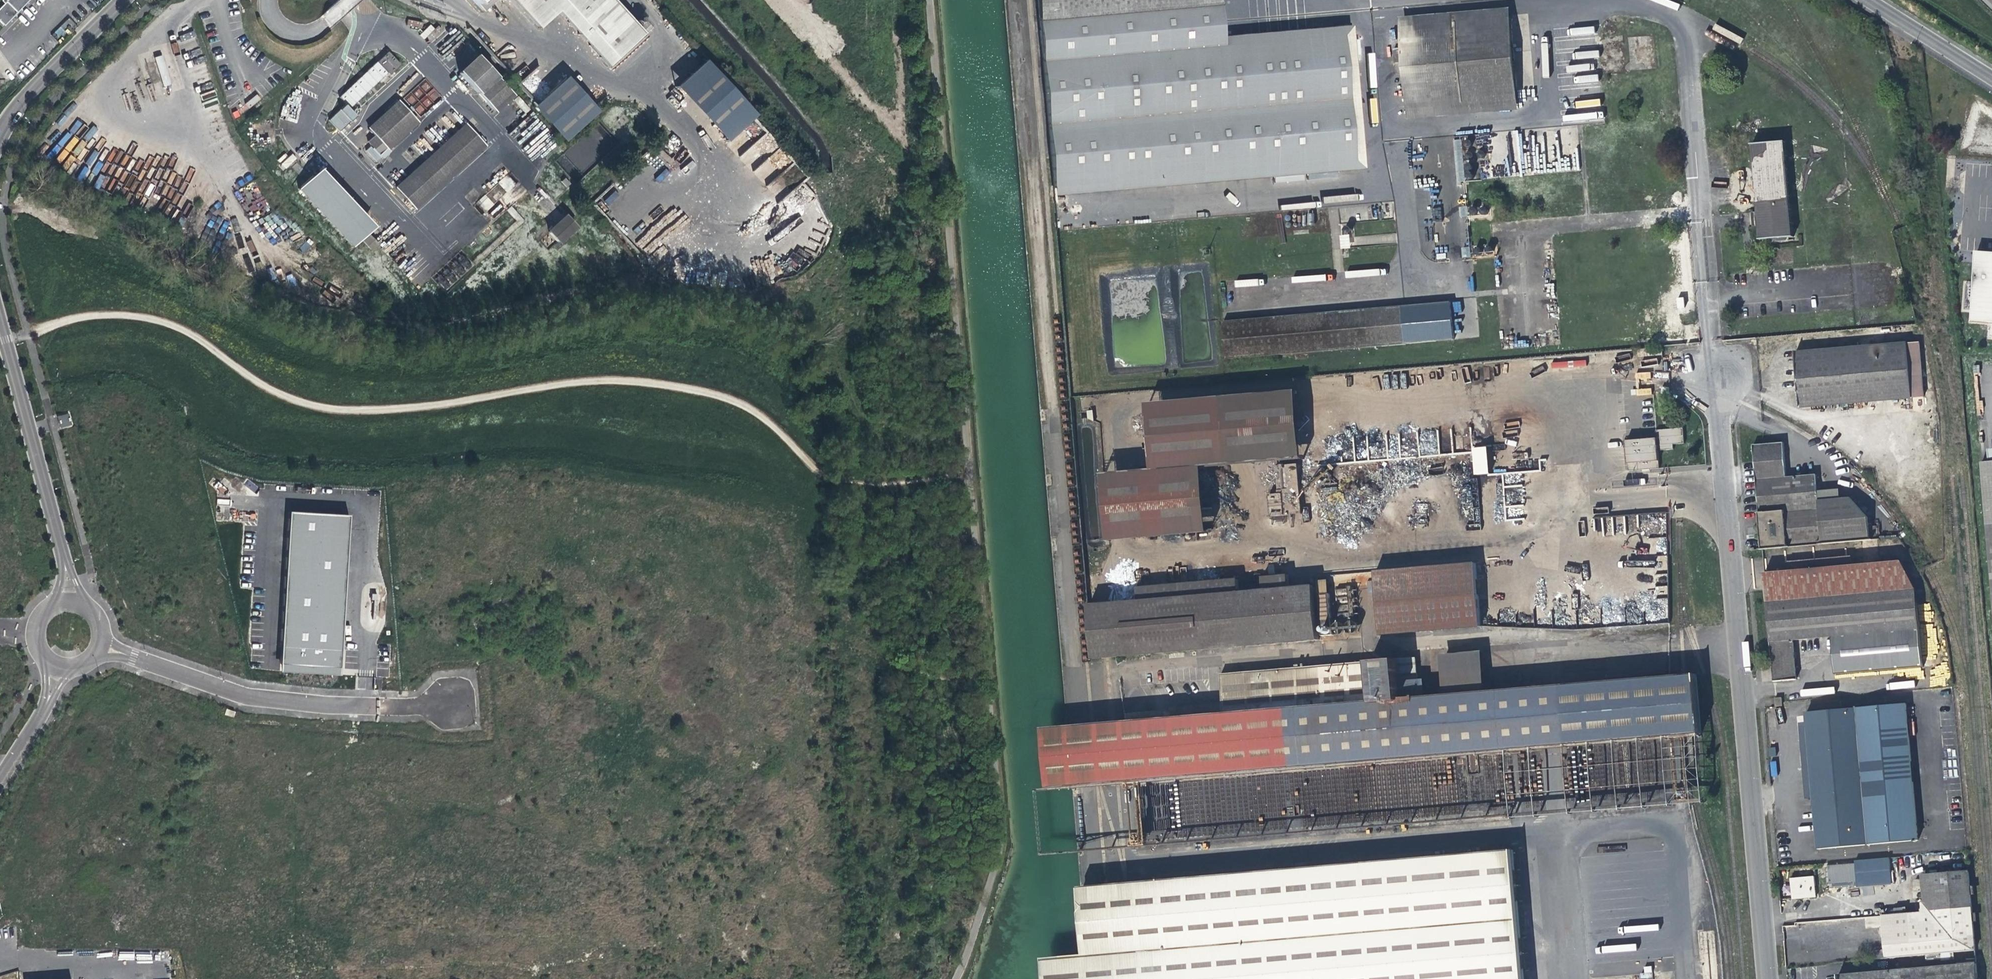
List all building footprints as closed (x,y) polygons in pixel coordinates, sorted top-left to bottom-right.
[(0,7),(0,17),(7,23),(30,0),(7,0),(0,7)] [(538,28),(556,12),(605,66),(640,33),(610,0),(513,0),(538,28)] [(1162,185),(1146,0),(1038,0),(1054,194),(1162,185)] [(1162,185),(1364,167),(1352,31),(1223,42),(1220,0),(1146,0),(1162,185)] [(1410,119),(1520,109),(1511,8),(1400,18),(1410,119)] [(352,108),(400,63),(389,50),(341,96),(352,108)] [(509,90),(475,52),(456,69),(490,107),(509,90)] [(705,58),(675,83),(727,140),(756,113),(705,58)] [(567,73),(531,104),(564,141),(600,109),(567,73)] [(378,136),(386,145),(416,118),(396,96),(366,123),(371,128),(378,136)] [(339,132),(358,115),(347,103),(329,120),(339,132)] [(412,164),(433,187),(483,141),(463,118),(412,164)] [(372,141),(378,136),(371,128),(366,133),(372,141)] [(1468,162),(1479,160),(1477,136),(1466,137),(1468,162)] [(1789,236),(1782,140),(1749,142),(1755,238),(1789,236)] [(291,155),(281,165),(285,169),(295,159),(291,155)] [(297,185),(348,241),(362,229),(311,172),(297,185)] [(480,203),(486,211),(493,205),(487,197),(480,203)] [(565,212),(556,220),(565,230),(574,223),(565,212)] [(565,230),(556,220),(547,227),(557,238),(565,230)] [(1349,248),(1349,234),(1339,235),(1340,248),(1349,248)] [(1979,255),(1974,323),(1991,324),(1991,256),(1979,255)] [(1689,293),(1684,293),(1680,294),(1681,304),(1689,304),(1689,293)] [(1452,302),(1224,322),(1227,359),(1455,340),(1452,302)] [(1690,313),(1689,304),(1681,304),(1682,313),(1690,313)] [(1920,344),(1909,345),(1913,397),(1925,397),(1920,344)] [(1800,406),(1913,397),(1909,345),(1796,354),(1800,406)] [(1298,391),(1183,402),(1196,535),(1211,533),(1205,466),(1304,458),(1298,391)] [(1109,542),(1196,535),(1183,402),(1149,405),(1154,471),(1104,474),(1109,542)] [(69,413),(57,416),(61,428),(72,425),(69,413)] [(1676,449),(1675,444),(1680,444),(1679,429),(1658,430),(1659,438),(1628,441),(1630,471),(1662,469),(1660,451),(1676,449)] [(1487,474),(1486,446),(1477,447),(1477,443),(1471,443),(1472,475),(1487,474)] [(1754,445),(1764,550),(1823,545),(1816,474),(1787,477),(1784,443),(1754,445)] [(1283,464),(1284,479),(1296,478),(1296,463),(1283,464)] [(1983,464),(1991,572),(1991,463),(1983,464)] [(1269,494),(1269,505),(1281,504),(1280,493),(1269,494)] [(352,516),(291,513),(282,672),(343,675),(352,516)] [(1795,641),(1858,635),(1872,633),(1876,672),(1936,666),(1932,627),(1920,628),(1917,589),(1903,562),(1765,574),(1775,681),(1798,679),(1795,641)] [(1376,573),(1377,581),(1381,635),(1482,627),(1476,564),(1376,573)] [(1314,586),(1201,596),(1205,650),(1319,641),(1314,586)] [(1095,660),(1205,650),(1201,596),(1089,606),(1095,660)] [(1544,622),(1589,618),(1588,603),(1543,607),(1544,622)] [(1876,672),(1872,633),(1858,635),(1861,673),(1876,672)] [(1225,715),(1211,716),(1216,775),(1511,751),(1517,821),(1711,805),(1698,676),(1401,700),(1398,660),(1222,676),(1225,715)] [(1821,850),(1919,840),(1906,703),(1807,713),(1821,850)] [(1211,716),(1087,726),(1092,786),(1216,775),(1211,716)] [(1050,788),(1092,786),(1087,726),(1045,730),(1050,788)] [(1515,851),(1223,876),(1073,888),(1079,955),(1082,978),(1526,978),(1515,851)] [(1889,858),(1854,860),(1855,887),(1890,884),(1889,858)] [(1881,907),(1885,959),(1976,951),(1969,870),(1922,874),(1924,902),(1881,907)] [(1794,900),(1817,897),(1815,878),(1792,880),(1794,900)] [(1865,919),(1866,927),(1874,926),(1872,917),(1865,919)] [(1079,955),(1038,958),(1040,978),(1082,978),(1079,955)] [(1977,965),(1840,976),(1840,978),(1978,978),(1977,965)]
